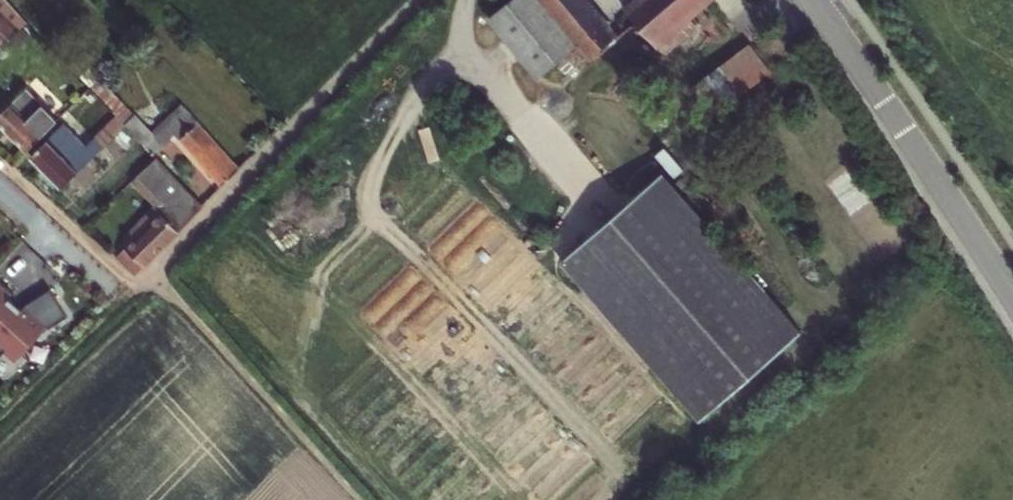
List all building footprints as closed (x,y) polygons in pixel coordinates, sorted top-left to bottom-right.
[(480,23),(531,80),(567,44),(586,65),(610,44),(572,0),(505,0),(480,23)] [(620,12),(623,16),(618,20),(642,48),(659,33),(674,44),(724,0),(635,0),(620,12)] [(22,30),(0,8),(0,49),(22,30)] [(740,52),(685,94),(702,119),(759,76),(740,52)] [(57,127),(24,161),(57,193),(119,131),(141,154),(163,133),(212,191),(228,173),(173,109),(144,134),(95,83),(74,104),(99,130),(79,151),(57,127)] [(0,114),(0,137),(20,157),(53,125),(21,93),(0,114)] [(160,211),(119,255),(137,271),(193,210),(148,161),(129,179),(160,211)] [(651,178),(548,267),(689,427),(791,338),(651,178)] [(54,286),(31,301),(26,305),(14,294),(17,291),(0,275),(0,350),(5,353),(10,346),(22,357),(52,324),(53,326),(72,314),(54,286)]
